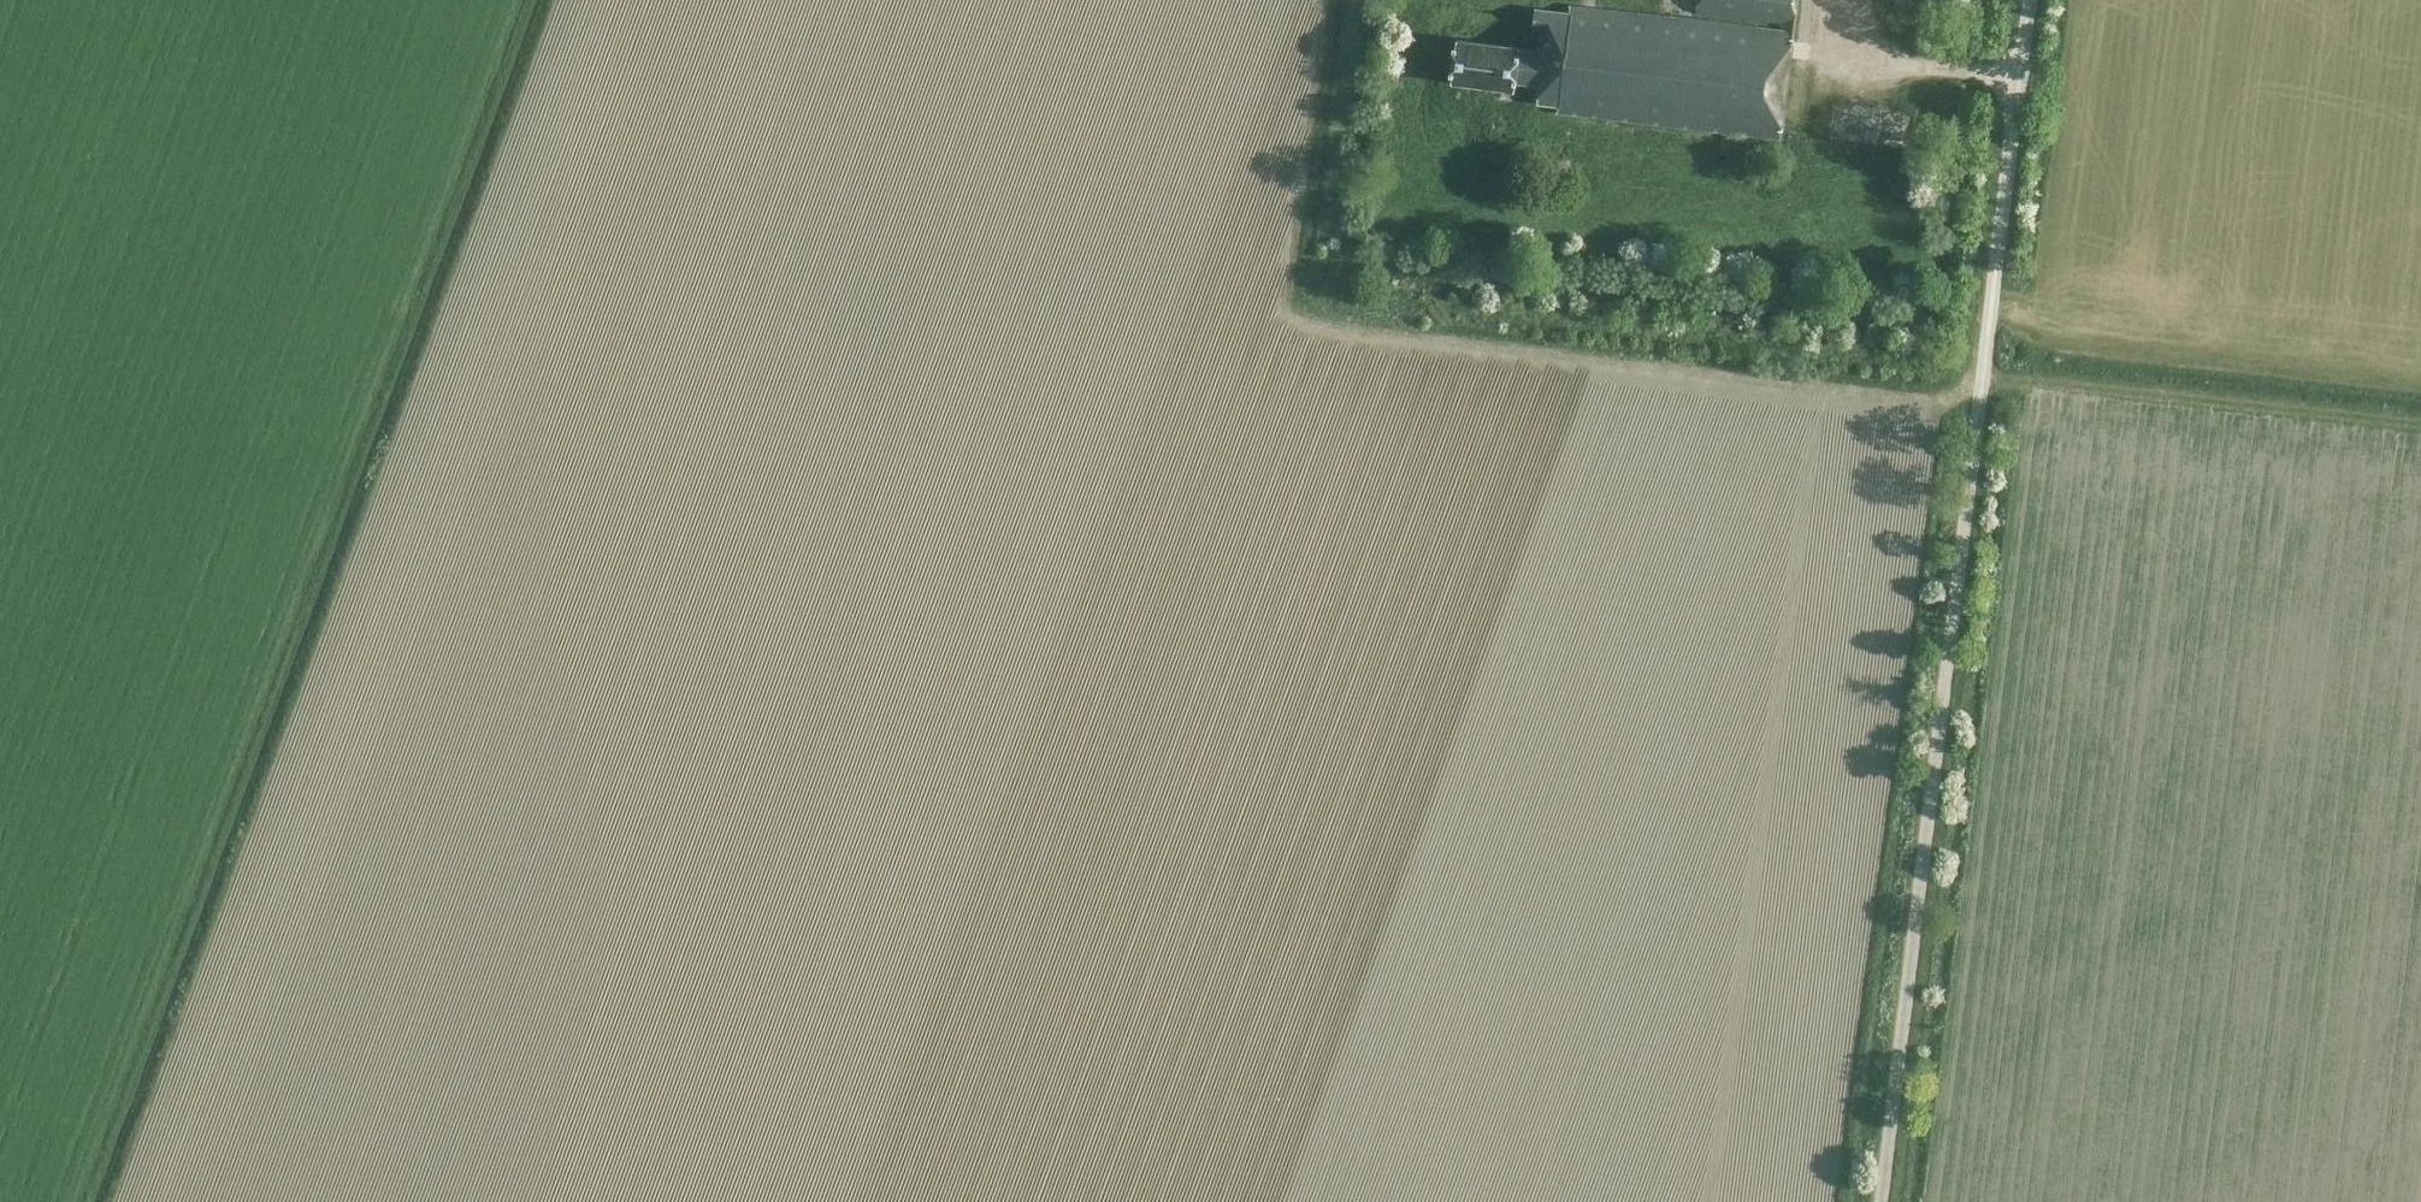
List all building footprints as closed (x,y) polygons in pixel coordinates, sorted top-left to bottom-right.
[(1696,12),(1782,21),(1781,30),(1570,5),(1569,13),(1536,9),(1533,27),(1542,28),(1539,50),(1458,39),(1452,81),(1516,90),(1517,81),(1540,84),(1537,103),(1558,105),(1557,112),(1780,139),(1798,0),(1697,0),(1696,12)]
